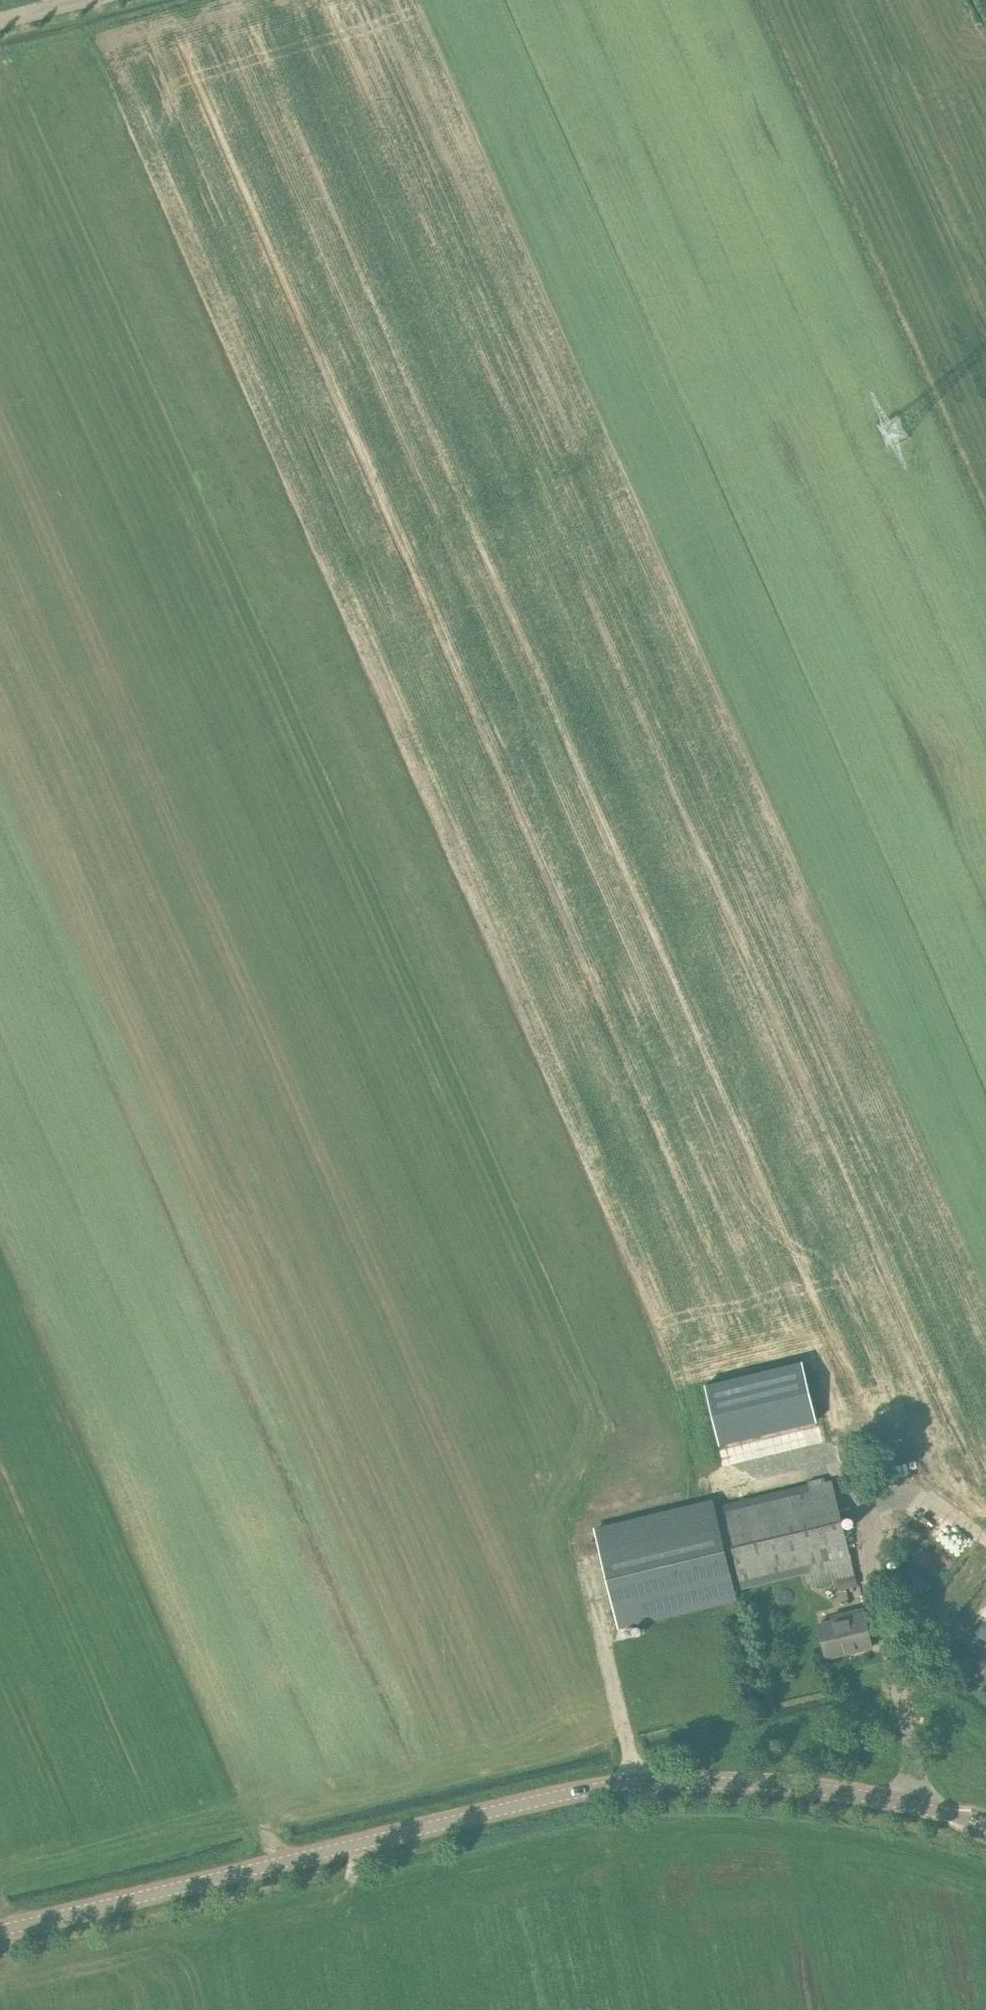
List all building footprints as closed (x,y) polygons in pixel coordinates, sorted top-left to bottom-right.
[(719,1442),(818,1421),(805,1359),(706,1380),(719,1442)] [(720,1521),(708,1523),(718,1572),(732,1569),(736,1587),(852,1558),(832,1479),(716,1509),(720,1521)] [(715,1502),(597,1531),(620,1626),(738,1596),(732,1569),(718,1572),(708,1523),(720,1521),(716,1509),(715,1502)] [(918,1575),(913,1582),(922,1589),(927,1583),(918,1575)] [(863,1609),(818,1620),(827,1657),(872,1646),(863,1609)]
